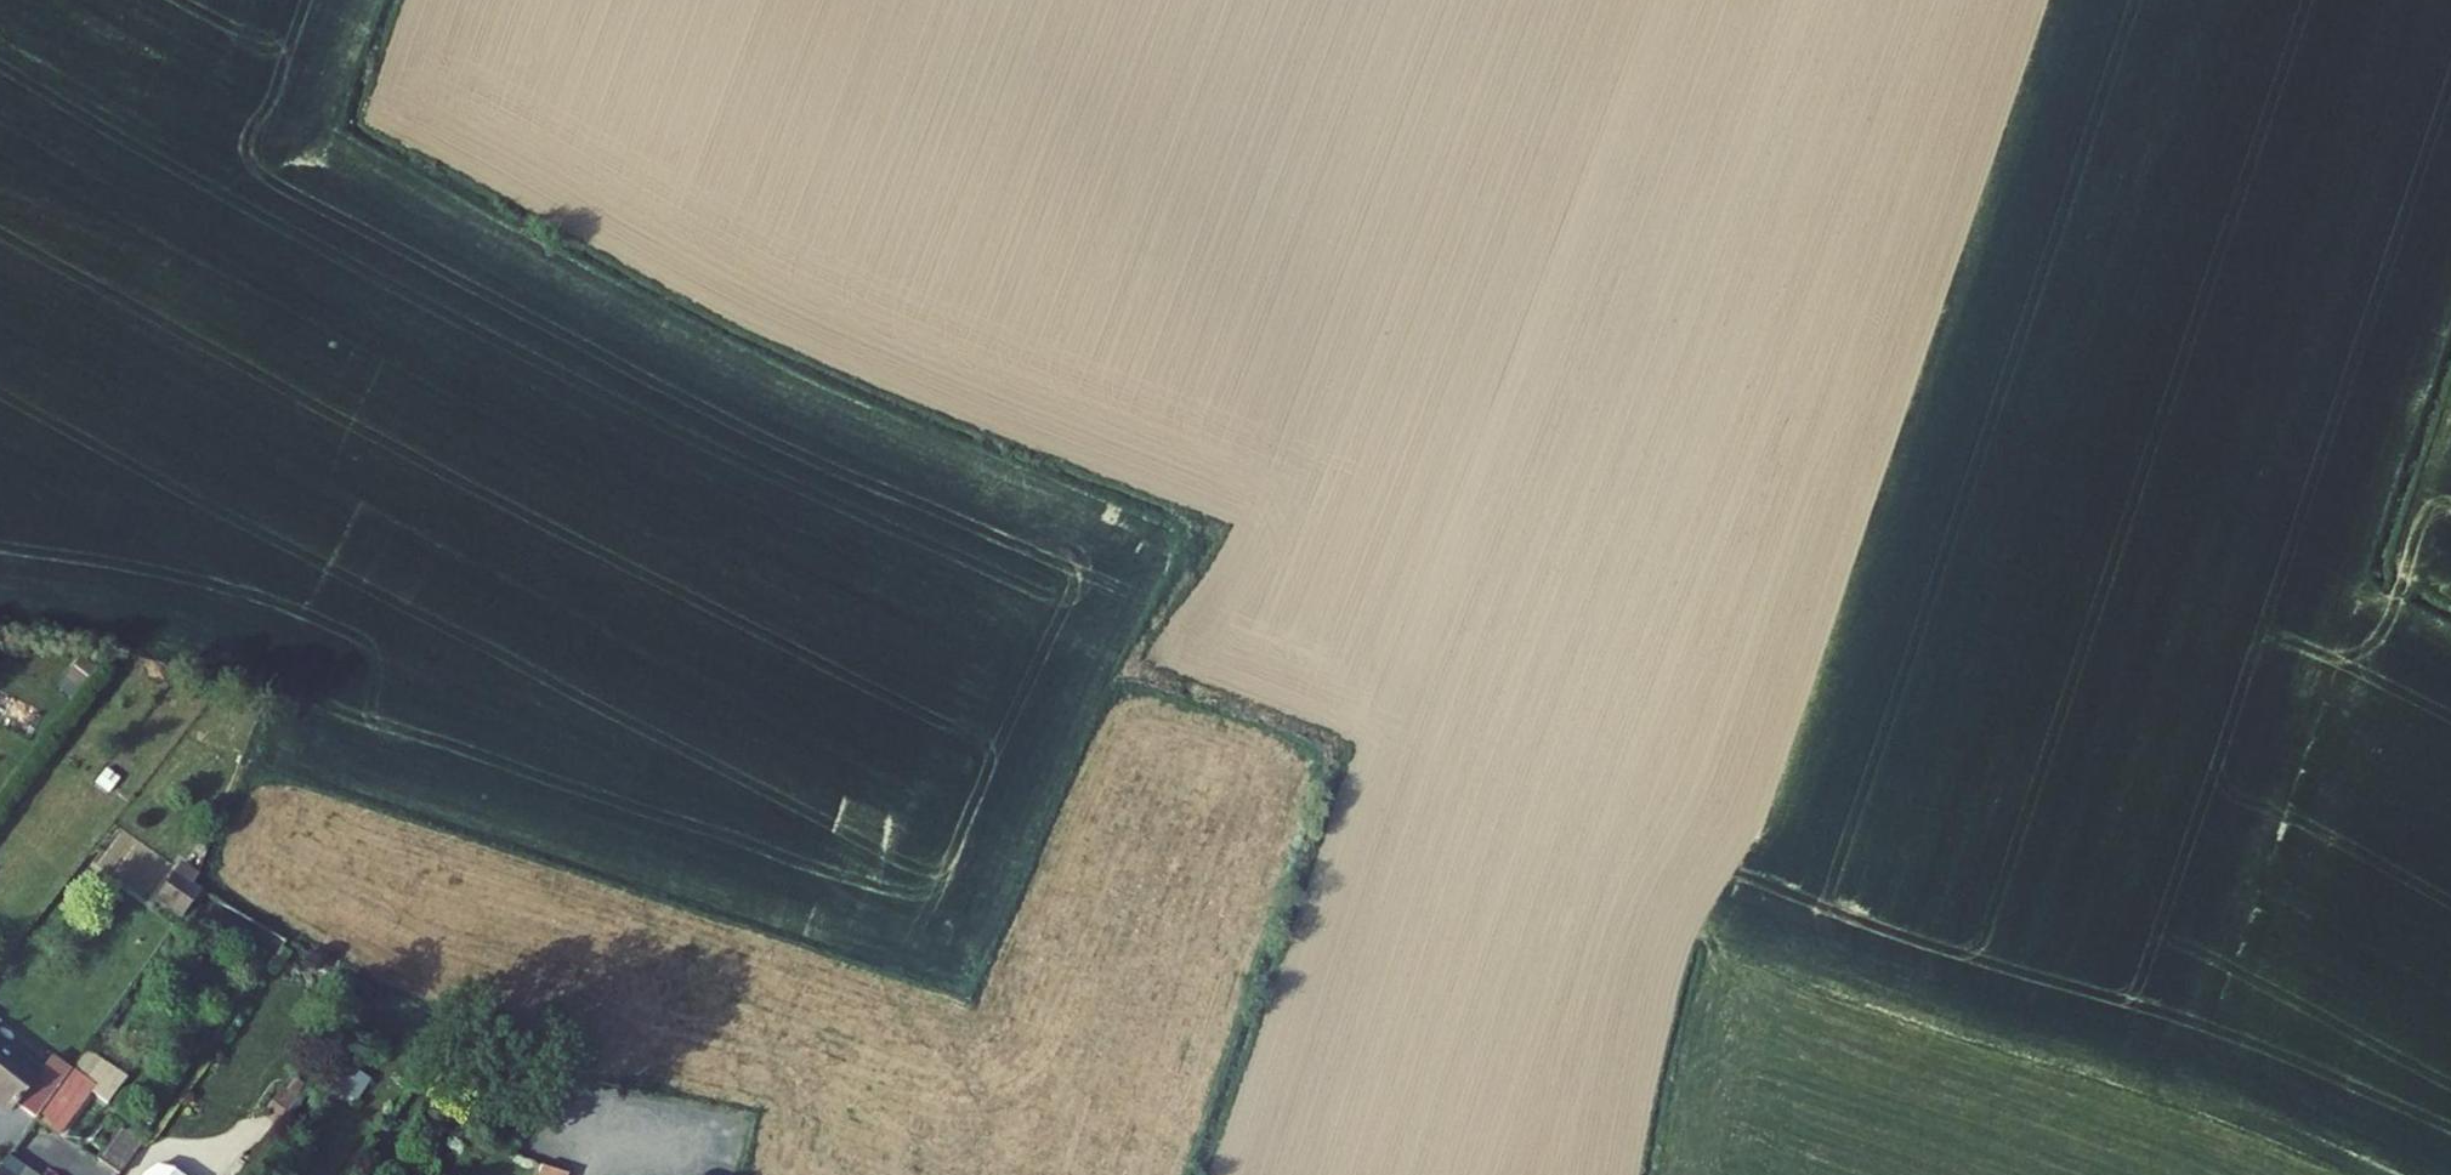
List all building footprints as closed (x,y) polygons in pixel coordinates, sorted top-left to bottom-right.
[(133,917),(159,935),(175,912),(151,891),(133,917)] [(5,1096),(36,1051),(0,1025),(0,1092),(5,1096)] [(271,1083),(287,1095),(308,1064),(292,1053),(271,1083)] [(355,1090),(367,1073),(339,1053),(327,1070),(355,1090)] [(35,1102),(60,1119),(95,1074),(70,1055),(35,1102)] [(91,1160),(108,1174),(131,1142),(114,1130),(91,1160)] [(553,1155),(526,1146),(521,1163),(549,1169),(553,1155)] [(0,1154),(0,1174),(29,1174),(0,1154)]
